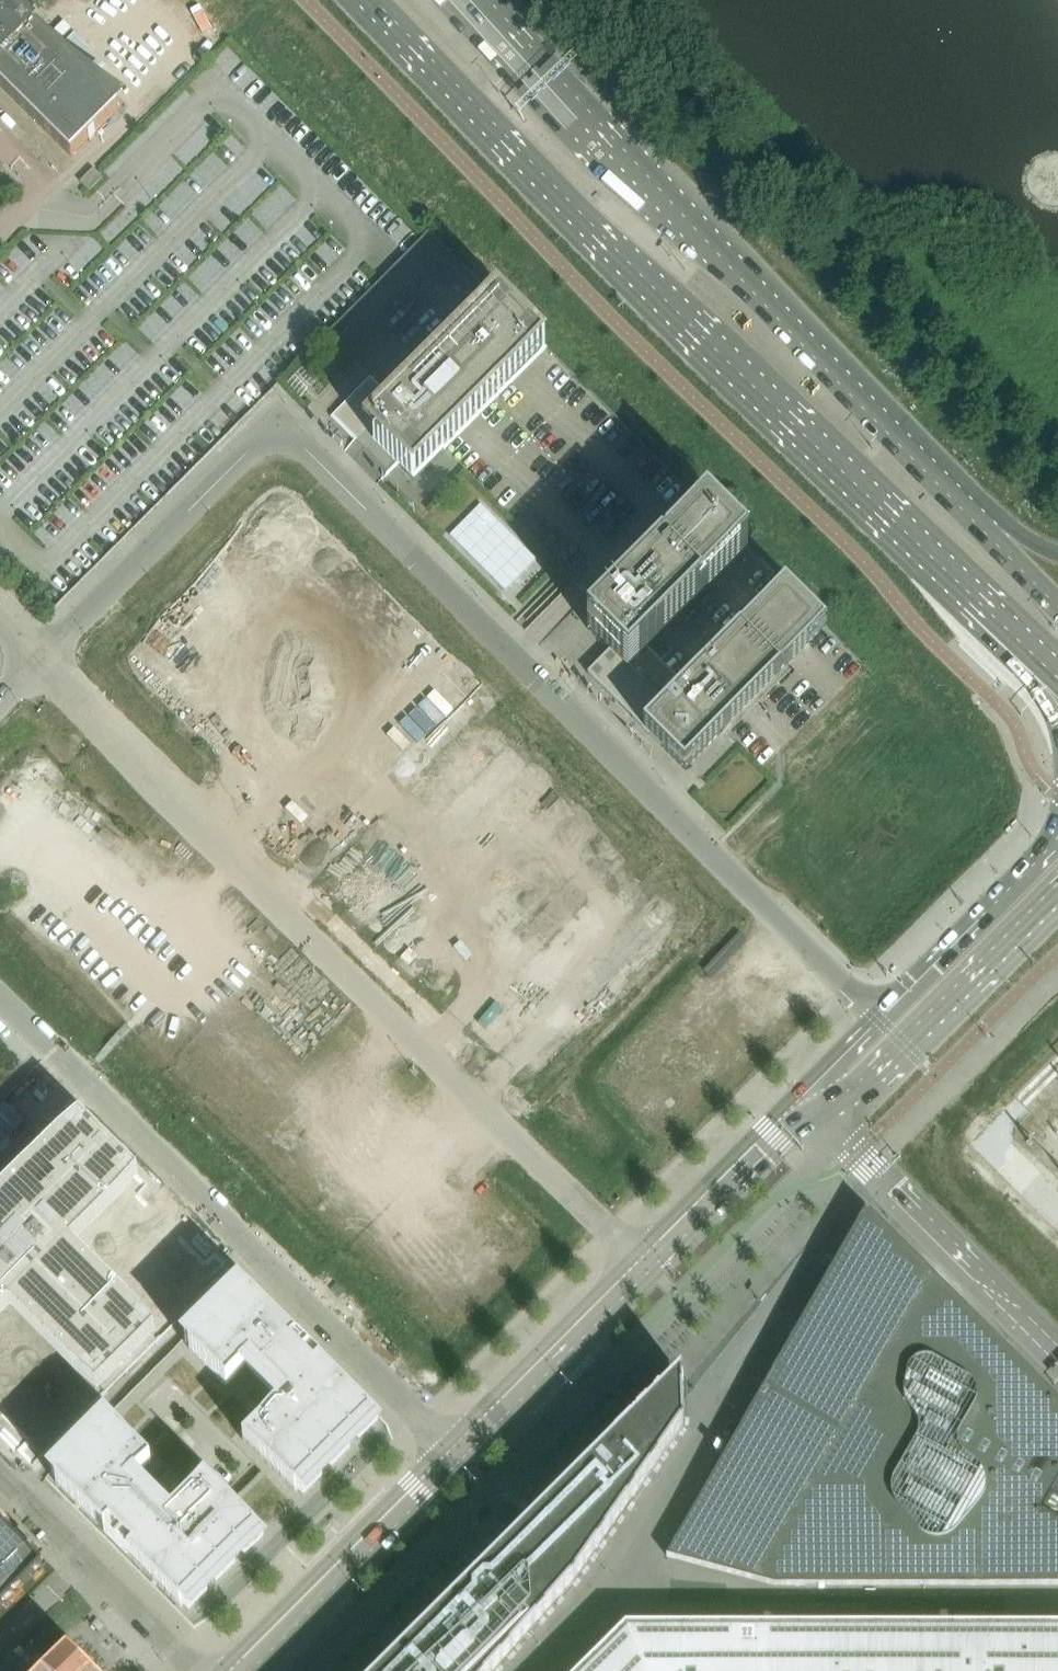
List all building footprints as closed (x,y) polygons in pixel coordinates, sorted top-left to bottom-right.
[(72,158),(119,111),(8,0),(0,0),(0,86),(72,158)] [(103,179),(98,175),(96,172),(93,169),(80,183),(90,193),(97,186),(103,179)] [(345,452),(377,485),(378,485),(398,465),(414,482),(445,452),(470,426),(546,351),(547,351),(548,350),(505,307),(497,299),(496,300),(495,300),(422,373),(394,401),(370,377),(330,417),(355,442),(345,452)] [(785,587),(684,688),(648,651),(748,550),(707,509),(588,629),(610,651),(588,674),(685,770),(826,628),(785,587)] [(0,1203),(0,1308),(10,1298),(98,1386),(147,1337),(59,1249),(130,1178),(77,1126),(0,1203)] [(866,1210),(675,1542),(667,1556),(775,1585),(1057,1585),(1057,1402),(866,1210)] [(248,1292),(189,1351),(226,1388),(250,1364),(286,1399),(243,1442),(295,1495),(373,1417),(248,1292)] [(592,1358),(570,1380),(574,1385),(597,1363),(592,1358)] [(683,1407),(682,1376),(386,1670),(495,1670),(575,1581),(684,1426),(683,1407)] [(115,1426),(56,1485),(181,1610),(258,1532),(205,1480),(162,1523),(127,1488),(151,1463),(115,1426)] [(335,1518),(321,1532),(325,1536),(339,1523),(335,1518)] [(0,1525),(0,1611),(43,1568),(0,1525)] [(626,1627),(582,1670),(1057,1670),(1057,1627),(626,1627)] [(68,1649),(47,1670),(90,1670),(68,1649)]
